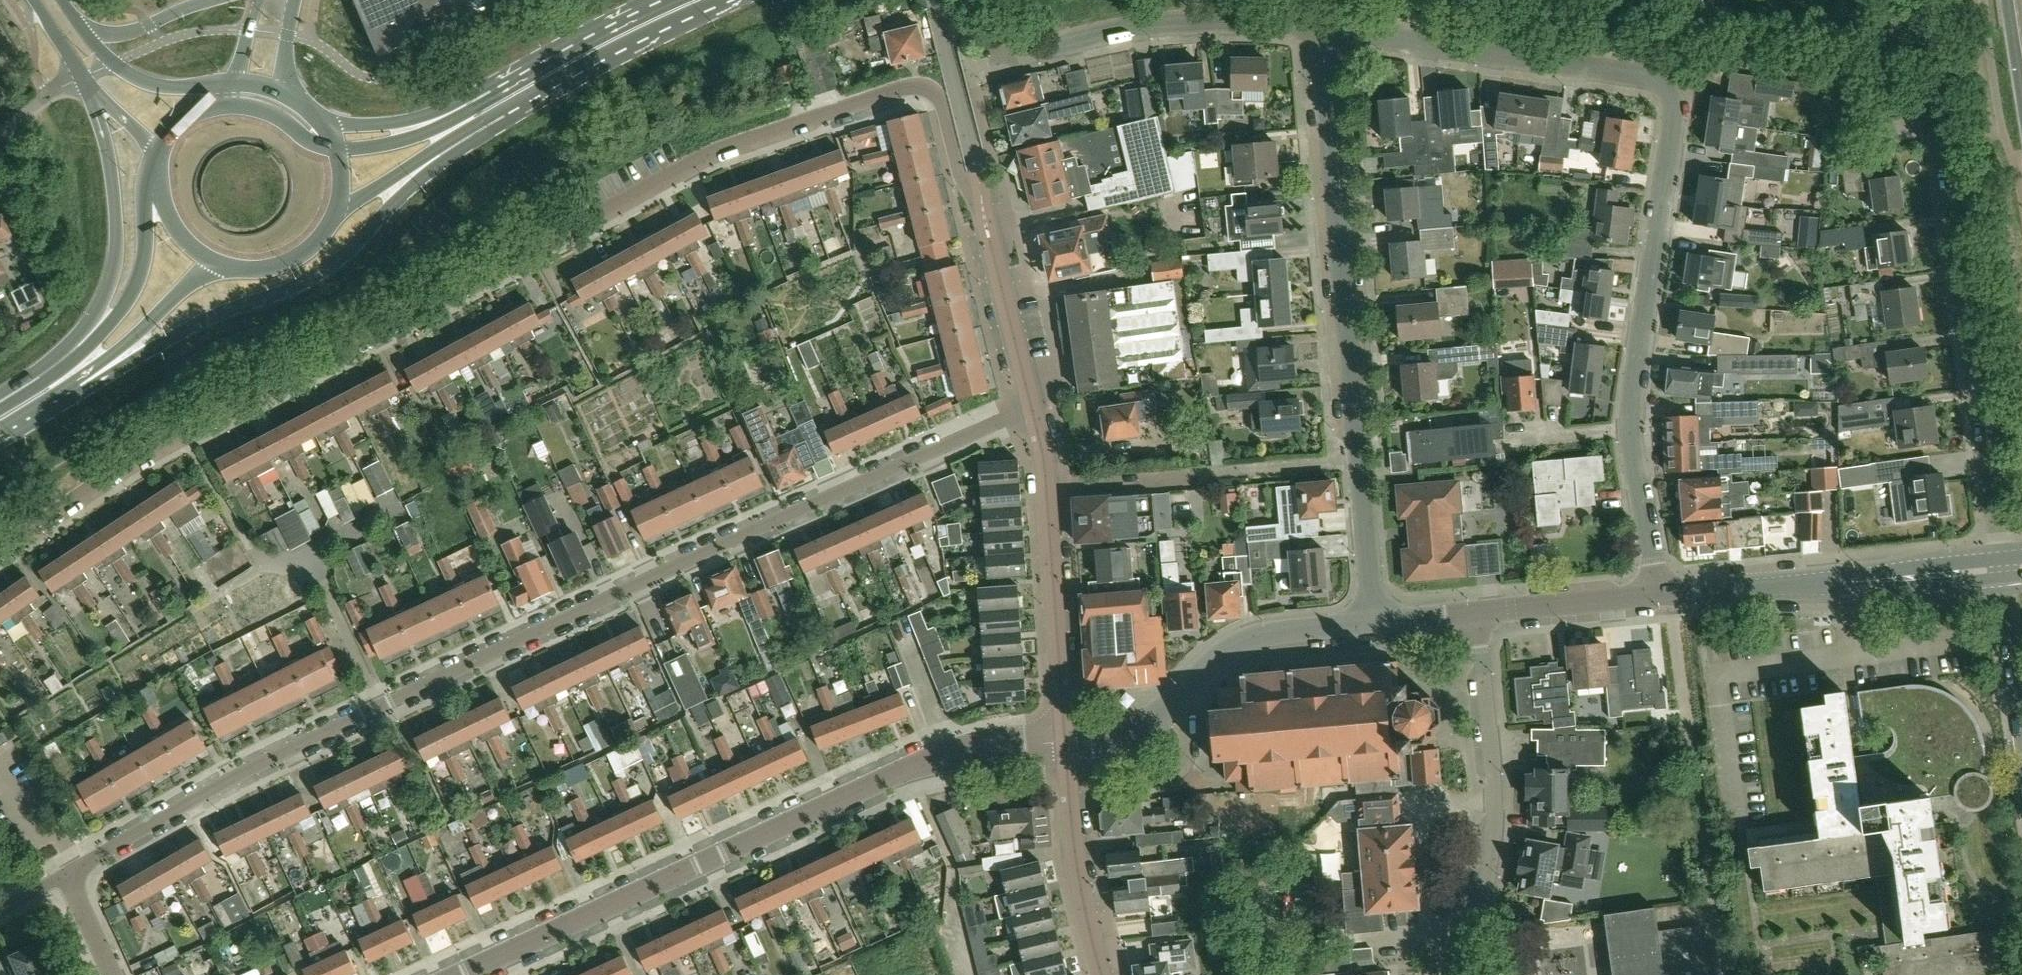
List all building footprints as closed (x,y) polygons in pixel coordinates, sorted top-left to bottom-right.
[(378,56),(453,24),(442,0),(354,0),(378,56)] [(889,48),(893,64),(925,56),(918,26),(870,38),(873,52),(889,48)] [(802,60),(826,52),(825,47),(838,43),(841,38),(838,29),(836,29),(796,43),(802,60)] [(838,88),(826,52),(802,60),(814,96),(838,88)] [(1267,59),(1233,58),(1232,92),(1217,92),(1217,87),(1214,87),(1217,114),(1243,114),(1243,88),(1266,88),(1267,59)] [(1200,62),(1166,66),(1170,109),(1203,106),(1205,123),(1218,121),(1217,114),(1214,87),(1203,88),(1200,62)] [(795,79),(790,64),(778,68),(783,84),(795,79)] [(1090,89),(1085,68),(1066,73),(1072,94),(1090,89)] [(1044,100),(1041,85),(1038,72),(1037,71),(1021,75),(1021,76),(1022,79),(1000,84),(1007,109),(1044,100)] [(1795,82),(1758,77),(1756,93),(1792,98),(1795,82)] [(1142,88),(1125,91),(1131,122),(1146,118),(1157,115),(1153,78),(1141,79),(1142,88)] [(1470,111),(1469,88),(1439,91),(1442,128),(1427,129),(1431,174),(1453,172),(1450,145),(1457,145),(1455,128),(1482,126),(1481,110),(1470,111)] [(1051,134),(1047,121),(1094,110),(1093,103),(1090,92),(1028,108),(1029,111),(1008,117),(1011,127),(1008,131),(1009,138),(1015,141),(1015,143),(1051,134)] [(1521,134),(1526,98),(1502,94),(1495,129),(1482,127),(1485,170),(1499,170),(1495,130),(1521,134)] [(1765,100),(1754,99),(1728,95),(1727,99),(1714,98),(1710,122),(1737,125),(1737,126),(1761,129),(1765,100)] [(1412,130),(1409,97),(1379,100),(1382,138),(1399,137),(1401,152),(1384,153),(1385,167),(1414,165),(1415,175),(1431,174),(1427,129),(1412,130)] [(1549,120),(1552,101),(1526,98),(1521,134),(1545,137),(1542,159),(1556,159),(1559,137),(1561,122),(1560,122),(1549,120)] [(1634,146),(1637,123),(1620,121),(1621,116),(1594,112),(1592,122),(1596,123),(1593,140),(1634,146)] [(927,145),(919,113),(905,117),(888,121),(896,153),(927,145)] [(1167,156),(1157,115),(1146,118),(1131,122),(1118,125),(1118,126),(1059,142),(1059,140),(1019,151),(1020,153),(1015,161),(1024,167),(1027,179),(1022,188),(1029,192),(1028,192),(1031,193),(1034,206),(1034,207),(1034,209),(1074,199),(1073,197),(1089,193),(1093,210),(1137,201),(1137,199),(1176,191),(1167,156)] [(1561,117),(1560,122),(1561,122),(1559,137),(1570,138),(1573,119),(1561,117)] [(1827,137),(1829,121),(1818,119),(1816,135),(1827,137)] [(1265,130),(1264,124),(1259,120),(1253,120),(1254,131),(1265,130)] [(1735,144),(1737,126),(1737,125),(1710,122),(1707,145),(1721,147),(1720,152),(1734,154),(1734,153),(1745,155),(1747,145),(1735,144)] [(875,125),(864,129),(866,138),(878,135),(875,125)] [(866,138),(864,129),(852,133),(855,142),(866,138)] [(1231,144),(1230,136),(1220,138),(1221,148),(1227,148),(1231,144)] [(1826,153),(1827,137),(1811,136),(1810,151),(1826,153)] [(1559,137),(1556,159),(1564,159),(1568,160),(1570,147),(1580,148),(1581,140),(1570,138),(1559,137)] [(1634,146),(1593,140),(1581,138),(1581,140),(1580,148),(1605,152),(1603,166),(1631,170),(1634,146)] [(1234,146),(1238,185),(1253,183),(1252,178),(1278,175),(1275,142),(1234,146)] [(935,177),(927,145),(896,153),(904,184),(935,177)] [(887,149),(875,152),(878,164),(890,160),(887,149)] [(849,173),(840,150),(817,158),(828,189),(824,190),(828,202),(837,199),(833,187),(840,185),(837,177),(849,173)] [(878,164),(875,152),(863,156),(866,167),(878,164)] [(1788,157),(1756,153),(1755,165),(1786,170),(1788,157)] [(828,189),(817,158),(796,166),(806,196),(824,190),(828,189)] [(1564,159),(1556,159),(1542,159),(1542,169),(1563,170),(1564,159)] [(1742,207),(1746,178),(1783,183),(1785,171),(1731,164),(1728,180),(1702,176),(1699,201),(1742,207)] [(1872,189),(1875,211),(1904,207),(1900,175),(1873,179),(1871,165),(1843,169),(1846,193),(1872,189)] [(806,196),(796,166),(774,174),(785,204),(780,206),(785,218),(793,215),(794,217),(811,211),(806,196)] [(785,204),(774,174),(752,181),(760,204),(771,200),(774,208),(780,206),(785,204)] [(943,207),(935,177),(904,184),(912,215),(943,207)] [(760,204),(752,181),(730,189),(741,220),(737,221),(741,233),(749,230),(745,218),(752,216),(749,208),(760,204)] [(1377,197),(1376,185),(1366,186),(1367,198),(1377,197)] [(1387,190),(1390,219),(1418,217),(1416,201),(1429,199),(1428,186),(1415,188),(1415,187),(1387,190)] [(741,220),(730,189),(707,197),(716,220),(727,216),(730,224),(737,221),(741,220)] [(1283,231),(1280,201),(1247,204),(1246,192),(1232,193),(1233,203),(1227,204),(1230,240),(1251,238),(1251,234),(1283,231)] [(1626,243),(1630,211),(1616,209),(1618,194),(1600,192),(1596,229),(1568,226),(1566,242),(1594,246),(1594,239),(1626,243)] [(841,211),(837,199),(828,202),(832,214),(841,211)] [(1722,229),(1724,218),(1746,221),(1748,208),(1742,207),(1699,201),(1695,225),(1722,229)] [(951,239),(943,207),(912,215),(920,247),(933,244),(946,240),(951,239)] [(708,234),(696,212),(675,224),(691,253),(687,255),(693,266),(701,261),(695,250),(702,247),(698,239),(708,234)] [(904,214),(892,216),(893,226),(906,224),(904,214)] [(798,227),(794,217),(793,215),(785,218),(789,230),(793,228),(798,227)] [(1049,276),(1054,280),(1073,275),(1074,279),(1118,269),(1106,215),(1071,223),(1073,230),(1046,236),(1042,242),(1049,276)] [(893,226),(892,216),(879,218),(881,228),(893,226)] [(9,238),(0,220),(0,242),(9,238)] [(724,255),(731,251),(717,221),(709,224),(724,255)] [(1876,222),(1844,227),(1820,231),(1822,246),(1846,243),(1847,250),(1866,247),(1869,269),(1880,267),(1912,263),(1907,230),(1878,234),(1876,222)] [(691,253),(675,224),(655,235),(667,256),(677,251),(681,258),(687,255),(691,253)] [(803,225),(798,227),(793,228),(798,240),(807,237),(803,225)] [(1392,244),(1395,278),(1425,276),(1423,250),(1454,248),(1453,227),(1420,230),(1421,242),(1392,244)] [(798,240),(793,228),(789,230),(784,231),(789,244),(798,240)] [(875,228),(874,258),(885,258),(886,229),(875,228)] [(1781,247),(1782,233),(1742,230),(1725,228),(1724,242),(1741,244),(1781,247)] [(754,242),(749,230),(741,233),(745,245),(754,242)] [(667,256),(655,235),(635,247),(650,275),(646,277),(652,288),(660,284),(654,273),(661,269),(657,262),(667,256)] [(840,255),(835,237),(825,240),(830,258),(840,255)] [(948,250),(946,240),(933,244),(935,253),(948,250)] [(935,253),(933,244),(920,247),(923,256),(935,253)] [(650,275),(635,247),(614,258),(626,279),(636,273),(640,280),(646,277),(650,275)] [(1249,250),(1214,253),(1208,254),(1209,265),(1215,264),(1215,266),(1237,264),(1239,281),(1256,279),(1257,293),(1288,290),(1285,258),(1254,261),(1254,265),(1250,265),(1249,250)] [(1737,255),(1711,251),(1710,258),(1690,255),(1686,283),(1699,285),(1698,291),(1709,292),(1710,293),(1711,287),(1732,290),(1737,255)] [(626,279),(614,258),(594,269),(609,297),(605,299),(611,310),(619,306),(613,295),(619,292),(615,284),(626,279)] [(952,267),(950,258),(937,261),(939,270),(952,267)] [(1184,278),(1181,258),(1151,263),(1154,282),(1184,278)] [(1543,259),(1532,260),(1533,275),(1543,275),(1543,259)] [(1611,296),(1615,272),(1592,268),(1592,259),(1576,259),(1573,280),(1564,278),(1562,289),(1611,296)] [(707,272),(701,261),(693,266),(699,276),(707,272)] [(939,270),(937,261),(925,264),(927,273),(939,270)] [(1514,280),(1513,261),(1492,262),(1494,281),(1514,280)] [(9,283),(0,263),(0,287),(9,283)] [(965,297),(957,265),(952,267),(939,270),(927,273),(935,305),(965,297)] [(609,297),(594,269),(573,280),(580,293),(568,299),(573,308),(595,296),(599,303),(605,299),(609,297)] [(1920,322),(1916,287),(1886,292),(1884,279),(1850,284),(1853,304),(1871,302),(1875,329),(1889,327),(1920,322)] [(1067,295),(1081,392),(1187,378),(1184,361),(1173,280),(1067,295)] [(40,302),(31,283),(10,293),(19,311),(40,302)] [(666,294),(660,284),(652,288),(658,299),(666,294)] [(1398,305),(1401,340),(1441,336),(1439,317),(1470,314),(1467,285),(1441,287),(1443,304),(1438,304),(1437,302),(1398,305)] [(1570,315),(1608,320),(1611,296),(1562,289),(1560,301),(1572,303),(1570,315)] [(1291,322),(1288,290),(1257,293),(1259,306),(1241,308),(1243,326),(1205,329),(1207,342),(1257,338),(1256,322),(1260,322),(1260,326),(1291,322)] [(1758,296),(1721,293),(1720,305),(1757,308),(1758,296)] [(1705,306),(1706,297),(1696,296),(1695,305),(1705,306)] [(819,312),(813,297),(801,302),(807,317),(819,312)] [(973,328),(965,297),(935,305),(943,336),(973,328)] [(926,302),(914,305),(916,315),(928,312),(926,302)] [(538,315),(531,303),(510,314),(525,343),(530,341),(536,337),(532,330),(553,318),(548,310),(538,315)] [(916,315),(914,305),(901,308),(903,312),(904,318),(916,315)] [(1567,315),(1536,311),(1537,323),(1565,327),(1566,327),(1567,315)] [(903,312),(893,315),(895,322),(904,320),(904,318),(903,312)] [(1681,313),(1677,339),(1710,344),(1708,356),(1720,356),(1748,355),(1750,339),(1713,333),(1716,318),(1681,313)] [(525,343),(510,314),(489,326),(501,347),(511,341),(515,349),(521,345),(527,356),(535,351),(530,341),(525,343)] [(821,364),(803,323),(786,330),(794,347),(798,345),(809,369),(821,364)] [(1602,372),(1605,347),(1590,345),(1591,341),(1578,339),(1577,342),(1564,340),(1566,327),(1565,327),(1537,323),(1538,338),(1563,341),(1561,353),(1575,354),(1574,368),(1602,372)] [(501,347),(489,326),(469,337),(484,365),(479,368),(485,379),(494,374),(488,363),(495,359),(491,352),(501,347)] [(671,328),(659,334),(669,354),(680,348),(671,328)] [(951,367),(981,359),(973,328),(943,336),(951,367)] [(776,338),(772,330),(759,335),(763,343),(776,338)] [(484,365),(469,337),(448,348),(460,369),(470,364),(474,371),(479,368),(484,365)] [(1887,340),(1861,344),(1835,348),(1836,361),(1863,357),(1865,368),(1890,364),(1893,381),(1928,375),(1924,347),(1889,353),(1887,340)] [(1759,355),(1761,344),(1752,342),(1750,353),(1759,355)] [(1457,371),(1457,362),(1487,360),(1488,365),(1497,365),(1496,343),(1429,350),(1430,363),(1403,366),(1406,400),(1437,397),(1436,378),(1452,376),(1457,371)] [(1247,351),(1248,364),(1250,389),(1279,386),(1278,378),(1296,376),(1293,347),(1247,351)] [(453,382),(450,375),(460,369),(448,348),(428,359),(443,387),(439,389),(445,400),(453,396),(453,397),(462,392),(455,380),(453,382)] [(880,371),(884,369),(876,350),(868,354),(876,372),(880,371)] [(1833,373),(1832,354),(1809,355),(1809,374),(1833,373)] [(1783,371),(1783,356),(1748,356),(1747,371),(1783,371)] [(443,387),(428,359),(407,370),(418,391),(429,385),(433,393),(439,389),(443,387)] [(989,391),(981,359),(951,367),(959,399),(989,391)] [(1535,410),(1533,376),(1531,361),(1519,362),(1520,370),(1517,370),(1516,361),(1502,362),(1505,392),(1509,391),(1511,412),(1535,410)] [(942,364),(930,367),(933,378),(945,375),(942,364)] [(1711,402),(1713,386),(1724,388),(1725,372),(1720,372),(1670,366),(1666,394),(1696,398),(1695,403),(1711,402)] [(933,378),(930,367),(918,370),(921,381),(933,378)] [(1599,396),(1602,372),(1574,368),(1572,382),(1542,378),(1544,404),(1561,406),(1562,394),(1570,395),(1570,397),(1584,398),(1584,394),(1599,396)] [(401,392),(390,370),(369,381),(384,410),(381,412),(387,423),(393,420),(387,409),(394,405),(390,397),(401,392)] [(885,382),(880,371),(876,372),(872,374),(877,386),(885,382)] [(500,385),(494,374),(485,379),(491,389),(500,385)] [(384,410),(369,381),(348,392),(359,414),(369,408),(374,416),(381,412),(384,410)] [(900,425),(886,396),(890,394),(887,387),(885,382),(877,386),(882,398),(865,405),(868,413),(878,435),(900,425)] [(921,416),(912,394),(900,399),(894,384),(887,387),(890,394),(886,396),(900,425),(921,416)] [(1126,436),(1126,440),(1140,437),(1137,419),(1146,418),(1144,408),(1156,406),(1153,389),(1121,394),(1122,401),(1112,403),(1113,407),(1103,409),(1105,423),(1101,424),(1103,435),(1106,435),(1107,439),(1126,436)] [(843,401),(838,390),(830,393),(835,405),(843,401)] [(503,416),(489,391),(476,398),(490,423),(503,416)] [(1252,407),(1254,431),(1265,430),(1266,431),(1268,431),(1268,437),(1283,435),(1283,430),(1301,428),(1299,401),(1263,404),(1262,391),(1228,394),(1229,409),(1252,407)] [(359,414),(348,392),(327,403),(342,432),(338,434),(344,445),(351,441),(346,430),(352,427),(348,419),(359,414)] [(529,394),(515,400),(519,411),(534,405),(529,394)] [(1229,408),(1228,394),(1216,396),(1218,410),(1229,408)] [(613,395),(580,409),(586,421),(618,408),(613,395)] [(776,446),(759,408),(757,409),(751,395),(736,402),(756,448),(760,446),(778,488),(808,476),(804,468),(830,457),(813,419),(798,425),(805,441),(781,452),(777,445),(776,446)] [(459,407),(453,397),(453,396),(445,400),(451,411),(459,407)] [(948,397),(937,402),(941,411),(952,406),(948,397)] [(1898,421),(1902,446),(1937,441),(1932,406),(1897,411),(1895,397),(1865,401),(1869,426),(1898,421)] [(1710,443),(1709,428),(1722,427),(1722,419),(1759,417),(1758,400),(1716,402),(1716,415),(1664,418),(1665,445),(1698,443),(1698,444),(1710,443)] [(848,412),(843,401),(835,405),(840,416),(833,419),(836,427),(825,432),(835,454),(857,444),(844,414),(848,412)] [(941,411),(937,402),(926,407),(930,416),(941,411)] [(327,403),(304,415),(315,436),(328,430),(332,438),(338,434),(342,432),(327,403)] [(564,416),(557,403),(546,409),(552,422),(564,416)] [(878,435),(868,413),(858,417),(855,409),(848,412),(844,414),(857,444),(878,435)] [(424,410),(410,412),(414,431),(427,429),(424,410)] [(315,436),(304,415),(281,427),(297,456),(293,458),(299,469),(306,465),(300,454),(307,451),(302,443),(315,436)] [(399,430),(393,420),(387,423),(392,434),(399,430)] [(469,437),(461,420),(448,427),(456,443),(469,437)] [(1503,423),(1492,424),(1407,432),(1410,464),(1481,457),(1482,465),(1496,464),(1493,440),(1504,439),(1503,424),(1503,423)] [(731,429),(737,440),(746,436),(741,424),(731,429)] [(297,456),(281,427),(261,438),(272,459),(282,453),(287,461),(293,458),(297,456)] [(502,440),(497,429),(489,433),(495,444),(502,440)] [(751,447),(746,436),(737,440),(742,452),(748,449),(751,447)] [(712,437),(702,442),(708,454),(718,449),(712,437)] [(259,476),(265,473),(276,467),(272,459),(261,438),(240,448),(255,478),(252,479),(255,485),(258,490),(265,487),(259,476)] [(357,452),(351,441),(344,445),(350,456),(357,452)] [(463,443),(441,453),(451,475),(473,466),(463,443)] [(1743,473),(1742,458),(1719,460),(1718,455),(1699,456),(1698,444),(1698,443),(1665,445),(1667,472),(1718,469),(1718,474),(1743,473)] [(255,478),(240,448),(219,459),(230,481),(241,475),(245,483),(248,489),(255,485),(252,479),(255,478)] [(723,461),(718,449),(708,454),(713,465),(723,461)] [(765,485),(748,449),(742,452),(733,455),(737,463),(722,470),(735,499),(765,485)] [(1533,461),(1539,526),(1541,526),(1541,531),(1557,529),(1556,524),(1561,524),(1559,508),(1596,504),(1594,481),(1605,480),(1603,454),(1533,461)] [(1952,513),(1950,495),(1945,496),(1942,473),(1926,475),(1925,469),(1910,471),(1908,458),(1875,462),(1878,482),(1891,481),(1897,521),(1927,517),(1926,512),(1939,510),(1940,515),(1952,513)] [(1020,468),(1019,459),(1018,459),(988,462),(979,462),(981,486),(1021,483),(1020,468)] [(395,489),(381,460),(364,469),(379,497),(395,489)] [(312,476),(306,465),(299,469),(304,480),(312,476)] [(1839,489),(1838,466),(1812,468),(1814,490),(1839,489)] [(1854,486),(1851,466),(1839,468),(1842,488),(1854,486)] [(645,472),(650,482),(660,477),(656,467),(645,472)] [(735,499),(722,470),(692,483),(706,512),(735,499)] [(955,474),(944,478),(953,501),(964,496),(955,474)] [(1731,485),(1730,476),(1680,481),(1682,501),(1738,496),(1738,497),(1744,496),(1748,496),(1747,483),(1731,485)] [(665,487),(660,477),(650,482),(655,492),(665,487)] [(616,483),(621,494),(631,489),(625,478),(616,483)] [(953,501),(944,478),(932,483),(941,505),(953,501)] [(341,486),(346,497),(354,512),(376,501),(365,479),(352,485),(350,481),(341,486)] [(1267,498),(1269,520),(1287,518),(1287,513),(1303,511),(1303,517),(1318,515),(1318,510),(1336,508),(1335,496),(1338,493),(1338,485),(1334,484),(1333,481),(1315,482),(1312,479),(1304,480),(1302,483),(1300,483),(1301,495),(1267,498)] [(178,481),(158,494),(171,515),(172,514),(180,526),(200,513),(192,501),(202,494),(197,486),(186,494),(178,481)] [(1459,482),(1458,482),(1399,487),(1401,516),(1409,516),(1410,524),(1408,524),(1410,541),(1412,540),(1412,549),(1404,550),(1407,581),(1476,575),(1473,546),(1464,546),(1459,482)] [(590,501),(583,483),(569,488),(577,507),(590,501)] [(706,512),(692,483),(663,497),(676,526),(706,512)] [(1022,506),(1021,483),(981,486),(982,499),(974,500),(974,509),(983,509),(1022,506)] [(621,506),(611,485),(598,491),(608,512),(621,506)] [(270,498),(265,487),(258,490),(263,501),(270,498)] [(354,512),(346,497),(335,502),(328,488),(316,494),(329,519),(339,514),(345,525),(357,518),(354,512)] [(637,500),(631,489),(621,494),(627,505),(637,500)] [(1823,510),(1821,490),(1797,492),(1799,512),(1823,510)] [(1172,528),(1170,493),(1170,492),(1154,493),(1153,493),(1156,529),(1172,528)] [(925,493),(903,502),(913,525),(916,532),(912,534),(917,546),(925,542),(920,531),(926,528),(923,520),(935,515),(925,493)] [(1153,493),(1074,499),(1077,542),(1147,536),(1148,541),(1157,540),(1153,493)] [(171,515),(158,494),(139,507),(156,534),(152,537),(159,547),(167,542),(160,531),(166,528),(162,521),(171,515)] [(546,496),(526,505),(540,537),(548,533),(568,577),(592,566),(577,533),(565,538),(546,496)] [(1732,518),(1731,510),(1745,509),(1744,496),(1738,497),(1738,496),(1682,501),(1684,522),(1732,518)] [(676,526),(663,497),(634,510),(647,539),(676,526)] [(295,505),(311,535),(322,529),(306,500),(295,505)] [(497,530),(483,500),(469,506),(483,536),(497,530)] [(913,525),(903,502),(882,512),(892,534),(913,525)] [(616,516),(607,521),(599,505),(589,509),(611,555),(630,546),(616,516)] [(1024,529),(1022,506),(983,509),(985,532),(1024,529)] [(156,534),(139,507),(119,520),(132,540),(142,534),(147,540),(152,537),(156,534)] [(312,540),(296,509),(276,519),(293,550),(312,540)] [(892,534),(882,512),(861,521),(874,551),(869,553),(874,564),(883,561),(878,549),(884,546),(881,539),(892,534)] [(1801,540),(1822,541),(1822,513),(1802,512),(1801,540)] [(1765,545),(1762,516),(1739,518),(1740,521),(1684,525),(1685,534),(1682,536),(1682,543),(1686,545),(1686,546),(1698,545),(1699,555),(1716,554),(1716,550),(1765,545)] [(132,540),(119,520),(100,532),(117,560),(113,562),(120,573),(128,567),(121,557),(127,553),(123,546),(132,540)] [(421,543),(411,521),(398,526),(409,549),(421,543)] [(874,551),(861,521),(839,530),(849,552),(860,548),(863,556),(869,553),(874,551)] [(947,525),(949,535),(962,533),(960,523),(947,525)] [(289,547),(277,526),(259,536),(264,545),(272,540),(279,552),(289,547)] [(255,565),(238,540),(218,553),(201,528),(187,538),(204,562),(220,588),(255,565)] [(1026,552),(1024,529),(985,532),(987,555),(1026,552)] [(849,552),(839,530),(818,540),(831,570),(827,572),(832,584),(841,580),(836,568),(842,565),(838,557),(849,552)] [(117,560),(100,532),(80,545),(93,565),(103,559),(108,566),(113,562),(117,560)] [(964,544),(962,533),(949,535),(950,546),(964,544)] [(556,589),(541,557),(531,562),(520,537),(504,544),(522,583),(508,589),(517,607),(556,589)] [(1314,588),(1314,593),(1322,592),(1322,587),(1327,587),(1324,548),(1291,551),(1289,539),(1264,541),(1266,559),(1290,557),(1293,590),(1314,588)] [(831,570),(818,540),(797,549),(807,572),(817,567),(820,575),(827,572),(831,570)] [(1264,541),(1249,543),(1250,555),(1249,555),(1250,568),(1266,566),(1266,559),(1264,541)] [(174,552),(167,542),(159,547),(166,558),(174,552)] [(93,565),(80,545),(61,558),(79,585),(75,588),(81,598),(90,593),(83,583),(88,579),(84,572),(93,565)] [(375,571),(363,545),(346,553),(359,579),(375,571)] [(1131,547),(1126,548),(1098,550),(1100,580),(1113,579),(1114,592),(1141,589),(1140,577),(1129,578),(1127,562),(1133,561),(1131,547)] [(777,584),(786,610),(799,605),(789,579),(795,576),(791,565),(787,566),(781,550),(758,558),(769,587),(777,584)] [(1028,575),(1026,552),(987,555),(988,578),(1028,575)] [(1239,592),(1243,592),(1243,586),(1252,585),(1250,568),(1249,555),(1235,556),(1236,572),(1225,573),(1226,583),(1209,585),(1211,617),(1215,617),(1215,621),(1225,620),(1225,616),(1241,615),(1239,592)] [(449,556),(440,560),(445,572),(454,568),(449,556)] [(79,585),(61,558),(40,571),(54,591),(64,585),(69,592),(75,588),(79,585)] [(888,572),(883,561),(874,564),(879,576),(888,572)] [(1197,626),(1194,593),(1194,583),(1179,584),(1177,563),(1163,564),(1164,585),(1166,610),(1171,610),(1172,628),(1184,628),(1187,630),(1193,630),(1195,627),(1197,626)] [(1549,575),(1548,563),(1533,564),(1534,576),(1549,575)] [(135,578),(128,567),(120,573),(127,583),(135,578)] [(713,576),(715,584),(706,587),(714,608),(740,598),(761,653),(773,648),(752,593),(747,595),(737,567),(713,576)] [(472,617),(459,588),(458,588),(455,581),(459,579),(454,568),(445,572),(451,584),(444,587),(447,593),(430,601),(443,630),(472,617)] [(968,580),(967,569),(954,571),(955,582),(968,580)] [(472,617),(501,604),(488,575),(459,588),(472,617)] [(40,596),(27,576),(7,590),(26,616),(22,619),(29,629),(37,624),(30,614),(35,610),(31,603),(40,596)] [(951,592),(948,576),(938,581),(944,595),(951,592)] [(847,593),(841,580),(832,584),(838,597),(847,593)] [(381,589),(386,600),(396,595),(391,584),(381,589)] [(1020,608),(1018,584),(979,587),(981,611),(1020,608)] [(777,618),(765,588),(754,593),(765,622),(777,618)] [(1096,687),(1134,684),(1131,646),(1132,646),(1131,630),(1131,621),(1130,618),(1155,616),(1153,588),(1141,589),(1114,592),(1081,594),(1083,616),(1084,634),(1087,681),(1096,687)] [(188,603),(182,595),(178,598),(172,589),(167,592),(178,609),(188,603)] [(7,590),(0,595),(0,620),(2,623),(11,616),(16,623),(22,619),(26,616),(7,590)] [(96,604),(90,593),(81,598),(88,609),(96,604)] [(175,610),(164,593),(154,600),(165,617),(175,610)] [(666,606),(678,635),(690,630),(699,652),(717,645),(695,593),(666,606)] [(401,606),(396,595),(386,600),(391,610),(401,606)] [(347,602),(353,614),(361,610),(356,598),(347,602)] [(443,630),(430,601),(401,615),(414,644),(443,630)] [(1022,631),(1020,608),(981,611),(982,634),(1022,631)] [(53,609),(44,616),(58,632),(67,624),(53,609)] [(165,617),(169,624),(179,617),(175,610),(165,617)] [(367,621),(361,610),(353,614),(358,625),(367,621)] [(913,626),(926,621),(922,611),(909,616),(913,626)] [(384,657),(414,644),(401,615),(371,628),(376,640),(381,651),(384,657)] [(322,628),(316,616),(308,621),(313,632),(322,628)] [(1131,646),(1134,684),(1159,682),(1158,676),(1167,675),(1167,671),(1164,628),(1163,616),(1155,616),(1130,618),(1131,621),(1131,630),(1132,646),(1131,646)] [(147,639),(158,632),(149,617),(138,625),(147,639)] [(116,618),(105,625),(120,648),(131,640),(116,618)] [(922,648),(941,640),(936,627),(929,630),(926,621),(913,626),(922,648)] [(44,634),(37,624),(29,629),(36,640),(44,634)] [(641,653),(652,648),(642,626),(620,637),(634,666),(630,668),(635,679),(644,675),(639,664),(645,661),(641,653)] [(847,637),(842,627),(828,633),(832,643),(847,637)] [(328,639),(322,628),(313,632),(319,643),(328,639)] [(376,640),(371,628),(361,633),(366,644),(376,640)] [(1024,654),(1022,631),(982,634),(984,657),(1024,654)] [(289,644),(283,633),(274,637),(280,649),(289,644)] [(634,666),(620,637),(599,647),(609,668),(620,663),(624,671),(630,668),(634,666)] [(381,651),(376,640),(366,644),(372,656),(381,651)] [(930,669),(943,664),(940,655),(946,653),(941,640),(922,648),(930,669)] [(76,664),(90,652),(84,644),(69,656),(76,664)] [(294,656),(289,644),(280,649),(286,660),(294,656)] [(1608,684),(1604,644),(1569,647),(1570,666),(1566,666),(1568,681),(1577,680),(1578,687),(1608,684)] [(337,657),(331,646),(323,650),(329,661),(337,657)] [(609,668),(599,647),(578,657),(592,686),(586,689),(592,700),(602,695),(597,684),(603,681),(599,673),(609,668)] [(1661,692),(1658,667),(1653,668),(1651,647),(1634,649),(1636,670),(1631,671),(1632,686),(1621,687),(1623,707),(1624,707),(1656,704),(1656,708),(1667,707),(1665,691),(1661,692)] [(337,679),(334,673),(329,661),(323,650),(294,665),(308,694),(337,679)] [(771,673),(781,669),(775,651),(765,654),(771,673)] [(899,663),(895,652),(887,655),(891,666),(899,663)] [(687,709),(709,699),(687,653),(665,663),(687,709)] [(1025,677),(1024,654),(984,657),(986,680),(1025,677)] [(342,669),(337,657),(329,661),(334,673),(342,669)] [(592,686),(578,657),(557,667),(567,688),(578,683),(581,691),(586,689),(592,686)] [(1212,717),(1208,717),(1212,754),(1215,754),(1216,761),(1226,760),(1227,780),(1237,779),(1238,790),(1282,786),(1282,791),(1296,790),(1296,785),(1352,780),(1352,784),(1357,784),(1358,789),(1397,785),(1442,781),(1439,748),(1436,748),(1435,736),(1442,724),(1440,708),(1430,695),(1419,691),(1408,692),(1407,684),(1399,684),(1397,661),(1357,664),(1356,661),(1342,662),(1342,666),(1286,671),(1286,667),(1271,668),(1272,672),(1227,676),(1228,687),(1219,688),(1221,707),(1211,708),(1212,717)] [(216,668),(222,678),(232,673),(226,662),(216,668)] [(911,684),(902,662),(889,667),(897,690),(911,684)] [(943,664),(930,669),(938,689),(958,682),(953,669),(946,672),(943,664)] [(1571,711),(1568,681),(1566,666),(1558,667),(1558,664),(1530,666),(1531,676),(1515,678),(1518,716),(1535,715),(1535,720),(1544,719),(1544,724),(1553,723),(1554,729),(1577,729),(1577,728),(1575,710),(1571,711)] [(279,708),(308,694),(294,665),(265,679),(279,708)] [(746,684),(754,672),(744,666),(736,678),(746,684)] [(567,688),(557,667),(536,677),(550,706),(545,709),(550,720),(560,715),(554,704),(560,701),(556,693),(567,688)] [(238,683),(232,673),(222,678),(228,689),(238,683)] [(63,687),(55,675),(45,682),(53,694),(63,687)] [(649,686),(644,675),(635,679),(641,690),(649,686)] [(792,702),(780,675),(767,681),(779,707),(792,702)] [(550,706),(536,677),(514,687),(525,709),(536,703),(539,711),(545,709),(550,706)] [(1027,701),(1025,677),(986,680),(988,704),(1027,701)] [(279,708),(265,679),(236,693),(250,722),(279,708)] [(887,724),(876,694),(880,692),(875,680),(866,683),(871,696),(865,698),(868,706),(857,710),(866,733),(887,724)] [(770,691),(765,681),(749,688),(754,698),(770,691)] [(958,682),(938,689),(947,711),(960,706),(956,697),(963,694),(958,682)] [(1883,922),(1887,945),(1925,940),(1924,931),(1948,928),(1930,798),(1956,795),(1957,798),(1958,801),(1960,803),(1962,805),(1965,807),(1968,808),(1971,809),(1974,809),(1977,809),(1980,808),(1983,806),(1985,805),(1987,802),(1989,800),(1990,797),(1991,794),(1991,791),(1991,788),(1990,785),(1988,782),(1986,780),(1984,778),(1982,776),(1979,775),(1975,747),(1984,746),(1983,737),(1980,728),(1976,720),(1970,712),(1962,703),(1952,696),(1942,690),(1930,686),(1918,685),(1905,685),(1858,692),(1862,727),(1864,726),(1877,724),(1880,724),(1884,724),(1887,725),(1889,726),(1892,728),(1894,731),(1896,733),(1897,736),(1898,739),(1898,742),(1897,745),(1896,748),(1895,751),(1893,754),(1891,756),(1888,758),(1885,759),(1882,759),(1855,763),(1845,692),(1826,694),(1827,704),(1812,706),(1803,708),(1818,819),(1798,821),(1770,825),(1747,828),(1752,867),(1762,865),(1765,890),(1877,875),(1883,922)] [(828,686),(823,688),(819,689),(823,701),(832,697),(828,686)] [(1623,707),(1621,687),(1607,688),(1610,717),(1624,716),(1624,707),(1623,707)] [(910,716),(901,693),(891,697),(888,689),(880,692),(876,694),(887,724),(910,716)] [(681,712),(670,690),(649,700),(659,722),(681,712)] [(731,699),(739,715),(753,708),(744,692),(731,699)] [(221,737),(250,722),(236,693),(206,708),(221,737)] [(119,701),(115,695),(108,700),(111,706),(119,701)] [(607,706),(602,695),(592,700),(597,711),(607,706)] [(513,719),(502,697),(480,708),(495,737),(490,740),(495,751),(504,747),(499,735),(505,732),(501,725),(513,719)] [(844,741),(832,711),(837,709),(832,697),(823,701),(827,712),(810,719),(821,750),(844,741)] [(724,714),(718,700),(707,705),(714,719),(724,714)] [(157,716),(151,705),(143,709),(149,720),(157,716)] [(866,733),(857,710),(846,714),(843,707),(837,709),(832,711),(844,741),(866,733)] [(495,737),(480,708),(459,718),(470,740),(480,735),(484,742),(490,740),(495,737)] [(710,721),(705,711),(695,715),(700,726),(710,721)] [(565,726),(560,715),(550,720),(555,731),(565,726)] [(164,727),(157,716),(149,720),(155,731),(164,727)] [(758,720),(763,731),(772,727),(769,720),(767,716),(758,720)] [(649,725),(645,717),(634,722),(638,730),(649,725)] [(470,740),(459,718),(438,728),(449,750),(448,750),(452,758),(447,760),(452,771),(462,766),(457,755),(474,747),(470,740)] [(776,748),(786,770),(808,759),(798,738),(787,743),(775,718),(769,720),(772,727),(777,738),(773,740),(776,748)] [(208,747),(192,720),(164,736),(163,736),(179,763),(208,747)] [(600,726),(588,731),(590,736),(595,747),(597,751),(609,746),(600,726)] [(777,738),(772,727),(763,731),(768,742),(773,740),(777,738)] [(449,750),(438,728),(417,738),(427,760),(448,750),(449,750)] [(1606,765),(1606,741),(1606,728),(1577,728),(1577,729),(1554,729),(1538,729),(1538,756),(1547,756),(1547,763),(1550,763),(1550,772),(1526,775),(1527,799),(1532,799),(1533,826),(1573,826),(1573,830),(1608,829),(1608,807),(1570,807),(1570,769),(1577,768),(1577,764),(1606,765)] [(3,732),(0,734),(0,747),(9,742),(9,741),(3,732)] [(721,750),(730,746),(725,735),(716,739),(721,750)] [(179,763),(163,736),(135,752),(151,779),(179,763)] [(590,736),(581,741),(586,751),(595,747),(590,736)] [(87,742),(93,753),(101,748),(95,737),(87,742)] [(656,753),(649,737),(637,742),(643,758),(656,753)] [(644,759),(637,742),(608,754),(616,772),(644,759)] [(402,772),(413,767),(402,745),(380,755),(394,785),(390,787),(396,798),(404,794),(399,783),(405,780),(402,772)] [(744,789),(731,760),(735,758),(730,746),(721,750),(726,761),(720,764),(724,772),(723,772),(713,777),(723,799),(744,789)] [(510,758),(504,747),(495,751),(501,762),(510,758)] [(108,759),(101,748),(93,753),(99,764),(108,759)] [(755,758),(765,779),(786,770),(776,748),(755,758)] [(151,779),(135,752),(107,768),(123,796),(151,779)] [(54,760),(61,771),(69,766),(63,755),(54,760)] [(394,785),(380,755),(359,765),(373,795),(390,787),(394,785)] [(688,767),(683,755),(673,760),(678,771),(688,767)] [(765,779),(755,758),(745,762),(742,755),(735,758),(731,760),(744,789),(765,779)] [(373,795),(359,765),(338,775),(352,805),(348,807),(354,818),(362,814),(357,803),(373,795)] [(75,777),(69,766),(61,771),(67,782),(75,777)] [(467,778),(462,766),(452,771),(457,782),(467,778)] [(693,778),(688,767),(678,771),(683,782),(678,785),(681,792),(670,797),(680,819),(702,809),(688,780),(693,778)] [(95,812),(123,796),(107,768),(79,784),(85,795),(92,806),(95,812)] [(352,805),(338,775),(317,786),(331,815),(348,807),(352,805)] [(723,799),(713,777),(702,782),(699,775),(693,778),(688,780),(702,809),(723,799)] [(627,790),(622,778),(613,782),(618,794),(627,790)] [(85,795),(79,784),(71,789),(77,800),(85,795)] [(1363,871),(1342,872),(1348,932),(1383,929),(1381,911),(1419,908),(1412,825),(1401,826),(1397,785),(1358,789),(1361,829),(1359,829),(1363,871)] [(1336,802),(1335,789),(1323,790),(1324,803),(1336,802)] [(495,799),(491,790),(480,795),(484,804),(495,799)] [(641,832),(628,803),(632,801),(627,790),(618,794),(624,805),(618,808),(622,815),(611,820),(621,842),(641,832)] [(281,803),(291,825),(313,815),(302,793),(281,803)] [(410,805),(404,794),(396,798),(401,809),(410,805)] [(92,806),(85,795),(77,800),(83,811),(92,806)] [(1167,821),(1166,818),(1181,816),(1179,796),(1167,797),(1168,807),(1165,808),(1142,810),(1141,800),(1140,800),(1122,802),(1109,803),(1101,813),(1104,836),(1136,833),(1138,848),(1184,843),(1183,830),(1144,834),(1143,832),(1142,823),(1167,821)] [(581,797),(576,799),(571,802),(576,813),(586,809),(581,797)] [(663,822),(653,800),(642,805),(638,798),(632,801),(628,803),(641,832),(663,822)] [(291,825),(281,803),(260,813),(270,835),(280,830),(284,839),(290,836),(295,833),(291,825)] [(1049,805),(1018,808),(987,811),(990,838),(1020,835),(1022,847),(1052,844),(1049,805)] [(960,862),(978,859),(955,808),(939,816),(960,862)] [(600,851),(586,822),(591,820),(586,809),(576,813),(581,825),(577,827),(576,823),(563,828),(578,861),(600,851)] [(259,840),(270,835),(260,813),(239,823),(253,853),(249,854),(254,866),(263,862),(258,850),(263,848),(259,840)] [(368,825),(362,814),(354,818),(359,829),(368,825)] [(476,823),(488,848),(500,843),(488,817),(476,823)] [(621,842),(611,820),(600,825),(596,818),(591,820),(586,822),(600,851),(621,842)] [(925,850),(920,840),(923,839),(913,818),(891,828),(905,857),(909,855),(910,857),(925,850)] [(454,835),(467,829),(462,819),(449,825),(454,835)] [(253,853),(239,823),(207,838),(219,858),(229,864),(249,854),(253,853)] [(527,835),(522,823),(512,828),(518,839),(527,835)] [(914,866),(910,857),(909,855),(905,857),(891,828),(870,838),(880,859),(890,854),(893,862),(900,859),(906,870),(914,866)] [(408,839),(404,830),(392,836),(396,844),(408,839)] [(300,831),(295,833),(290,836),(295,847),(305,842),(300,831)] [(1522,878),(1520,890),(1548,895),(1550,881),(1560,883),(1560,887),(1581,890),(1590,836),(1568,832),(1565,846),(1528,840),(1526,852),(1520,851),(1516,877),(1522,878)] [(542,878),(528,848),(533,846),(527,835),(518,839),(523,851),(506,858),(510,866),(511,865),(521,887),(542,878)] [(437,837),(417,847),(423,858),(442,847),(437,837)] [(202,838),(181,850),(197,879),(193,881),(199,892),(208,887),(202,876),(208,873),(203,866),(214,860),(202,838)] [(868,864),(880,859),(870,838),(849,847),(859,869),(858,869),(862,876),(857,878),(859,882),(863,890),(872,886),(866,875),(872,872),(868,864)] [(310,853),(307,846),(305,842),(295,847),(300,857),(310,853)] [(480,843),(477,844),(469,848),(474,857),(484,852),(480,843)] [(564,868),(553,846),(542,851),(539,843),(533,846),(528,848),(542,878),(564,868)] [(943,856),(938,845),(931,848),(936,860),(943,856)] [(859,869),(849,847),(827,858),(842,890),(859,882),(857,878),(862,876),(858,869),(859,869)] [(197,879),(181,850),(161,862),(173,883),(183,877),(187,885),(193,881),(197,879)] [(1193,857),(1168,859),(1140,862),(1139,850),(1108,853),(1108,855),(1105,857),(1106,863),(1108,864),(1110,875),(1123,874),(1123,880),(1128,879),(1186,872),(1194,871),(1193,857)] [(501,897),(488,868),(491,867),(484,852),(474,857),(478,866),(472,869),(464,873),(479,907),(501,897)] [(1224,868),(1222,853),(1211,854),(1213,869),(1224,868)] [(835,880),(825,858),(801,869),(815,898),(809,901),(815,912),(824,908),(819,896),(825,894),(821,886),(835,880)] [(978,859),(960,862),(962,874),(986,870),(983,858),(978,859)] [(1046,883),(1041,860),(1025,864),(1003,869),(1008,892),(1046,883)] [(173,883),(161,862),(141,874),(157,902),(151,905),(158,916),(167,911),(161,900),(166,897),(162,889),(173,883)] [(268,873),(263,862),(254,866),(260,877),(268,873)] [(381,900),(397,892),(383,862),(366,870),(381,900)] [(521,887),(511,865),(510,866),(499,871),(496,864),(491,867),(488,868),(501,897),(521,887)] [(364,867),(355,871),(368,899),(372,897),(377,895),(364,867)] [(815,898),(801,869),(780,879),(790,901),(800,896),(804,904),(809,901),(815,898)] [(427,871),(423,873),(418,875),(423,887),(432,883),(427,871)] [(1150,909),(1148,895),(1180,891),(1180,886),(1187,885),(1186,872),(1128,879),(1129,885),(1114,887),(1115,899),(1113,902),(1113,908),(1117,911),(1117,913),(1150,909)] [(157,902),(141,874),(120,886),(132,907),(142,901),(147,908),(151,905),(157,902)] [(401,884),(404,895),(422,889),(418,878),(401,884)] [(245,885),(256,907),(271,900),(260,879),(245,885)] [(787,923),(779,906),(790,901),(780,879),(759,889),(769,911),(768,911),(772,918),(767,920),(773,931),(781,927),(781,925),(787,923)] [(447,927),(433,897),(438,895),(432,883),(423,887),(429,899),(423,902),(426,910),(415,915),(425,936),(447,927)] [(1051,906),(1046,883),(1008,892),(1013,915),(1051,906)] [(877,897),(872,886),(863,890),(868,901),(877,897)] [(214,898),(208,887),(199,892),(206,903),(214,898)] [(769,911),(759,889),(737,900),(747,921),(768,911),(769,911)] [(469,917),(459,895),(447,900),(444,892),(438,895),(433,897),(447,927),(469,917)] [(372,897),(368,899),(364,901),(369,912),(378,908),(372,897)] [(111,920),(132,911),(127,900),(106,910),(111,920)] [(968,925),(981,922),(975,900),(962,903),(968,925)] [(364,901),(353,906),(362,926),(368,927),(374,924),(369,912),(364,901)] [(927,916),(921,901),(903,909),(909,923),(927,916)] [(1571,906),(1542,901),(1539,921),(1541,922),(1541,926),(1568,921),(1571,906)] [(234,923),(224,902),(215,907),(225,927),(234,923)] [(1057,928),(1051,906),(1013,915),(1019,937),(1057,928)] [(1655,907),(1604,915),(1613,974),(1704,974),(1700,954),(1705,953),(1701,925),(1658,931),(1655,907)] [(370,961),(392,951),(379,922),(383,920),(378,908),(369,912),(374,924),(368,927),(371,935),(360,940),(370,961)] [(830,919),(824,908),(815,912),(820,924),(830,919)] [(735,931),(724,909),(703,920),(716,949),(712,951),(717,962),(726,958),(721,947),(727,944),(723,936),(735,931)] [(147,927),(142,915),(132,919),(137,931),(147,927)] [(414,942),(404,920),(393,925),(389,917),(383,920),(379,922),(392,951),(414,942)] [(716,949),(703,920),(681,929),(692,951),(702,946),(705,954),(712,951),(716,949)] [(1179,933),(1177,921),(1152,924),(1153,936),(1179,933)] [(986,945),(981,922),(968,925),(971,938),(973,948),(986,945)] [(787,939),(781,927),(773,931),(778,943),(787,939)] [(1062,951),(1057,928),(1019,937),(1024,960),(1062,951)] [(1887,945),(1875,947),(1876,954),(1882,953),(1884,974),(1991,974),(2017,971),(2011,928),(1993,931),(1925,940),(1887,945)] [(692,951),(681,929),(660,939),(670,961),(692,951)] [(324,931),(315,936),(321,950),(331,946),(324,931)] [(767,952),(758,933),(746,938),(759,966),(770,961),(766,952),(767,952)] [(327,959),(326,960),(321,950),(315,936),(305,940),(316,964),(305,969),(308,974),(334,974),(327,959)] [(660,939),(638,949),(649,971),(660,966),(664,974),(672,974),(670,970),(673,969),(670,961),(660,939)] [(1134,965),(1135,974),(1169,974),(1169,970),(1168,967),(1195,964),(1192,940),(1151,945),(1153,963),(1134,965)] [(161,966),(181,956),(176,945),(155,955),(161,966)] [(979,971),(992,967),(986,945),(973,948),(979,971)] [(32,946),(9,957),(13,965),(8,967),(12,974),(45,974),(32,946)] [(800,946),(789,951),(799,974),(813,974),(800,946)] [(1388,970),(1370,972),(1368,959),(1373,958),(1371,947),(1351,950),(1353,968),(1349,969),(1349,970),(1318,974),(1389,974),(1388,970)] [(349,949),(327,959),(334,974),(351,974),(359,971),(349,949)] [(1062,951),(1024,960),(1028,974),(1063,974),(1068,974),(1062,951)] [(624,956),(602,966),(606,974),(633,974),(624,956)] [(267,957),(258,961),(265,974),(275,974),(267,957)] [(731,970),(726,958),(717,962),(723,974),(731,970)] [(177,964),(163,970),(165,974),(181,974),(182,974),(177,964)] [(602,966),(583,974),(606,974),(602,966)] [(673,969),(670,970),(672,974),(682,974),(678,967),(673,969)]
